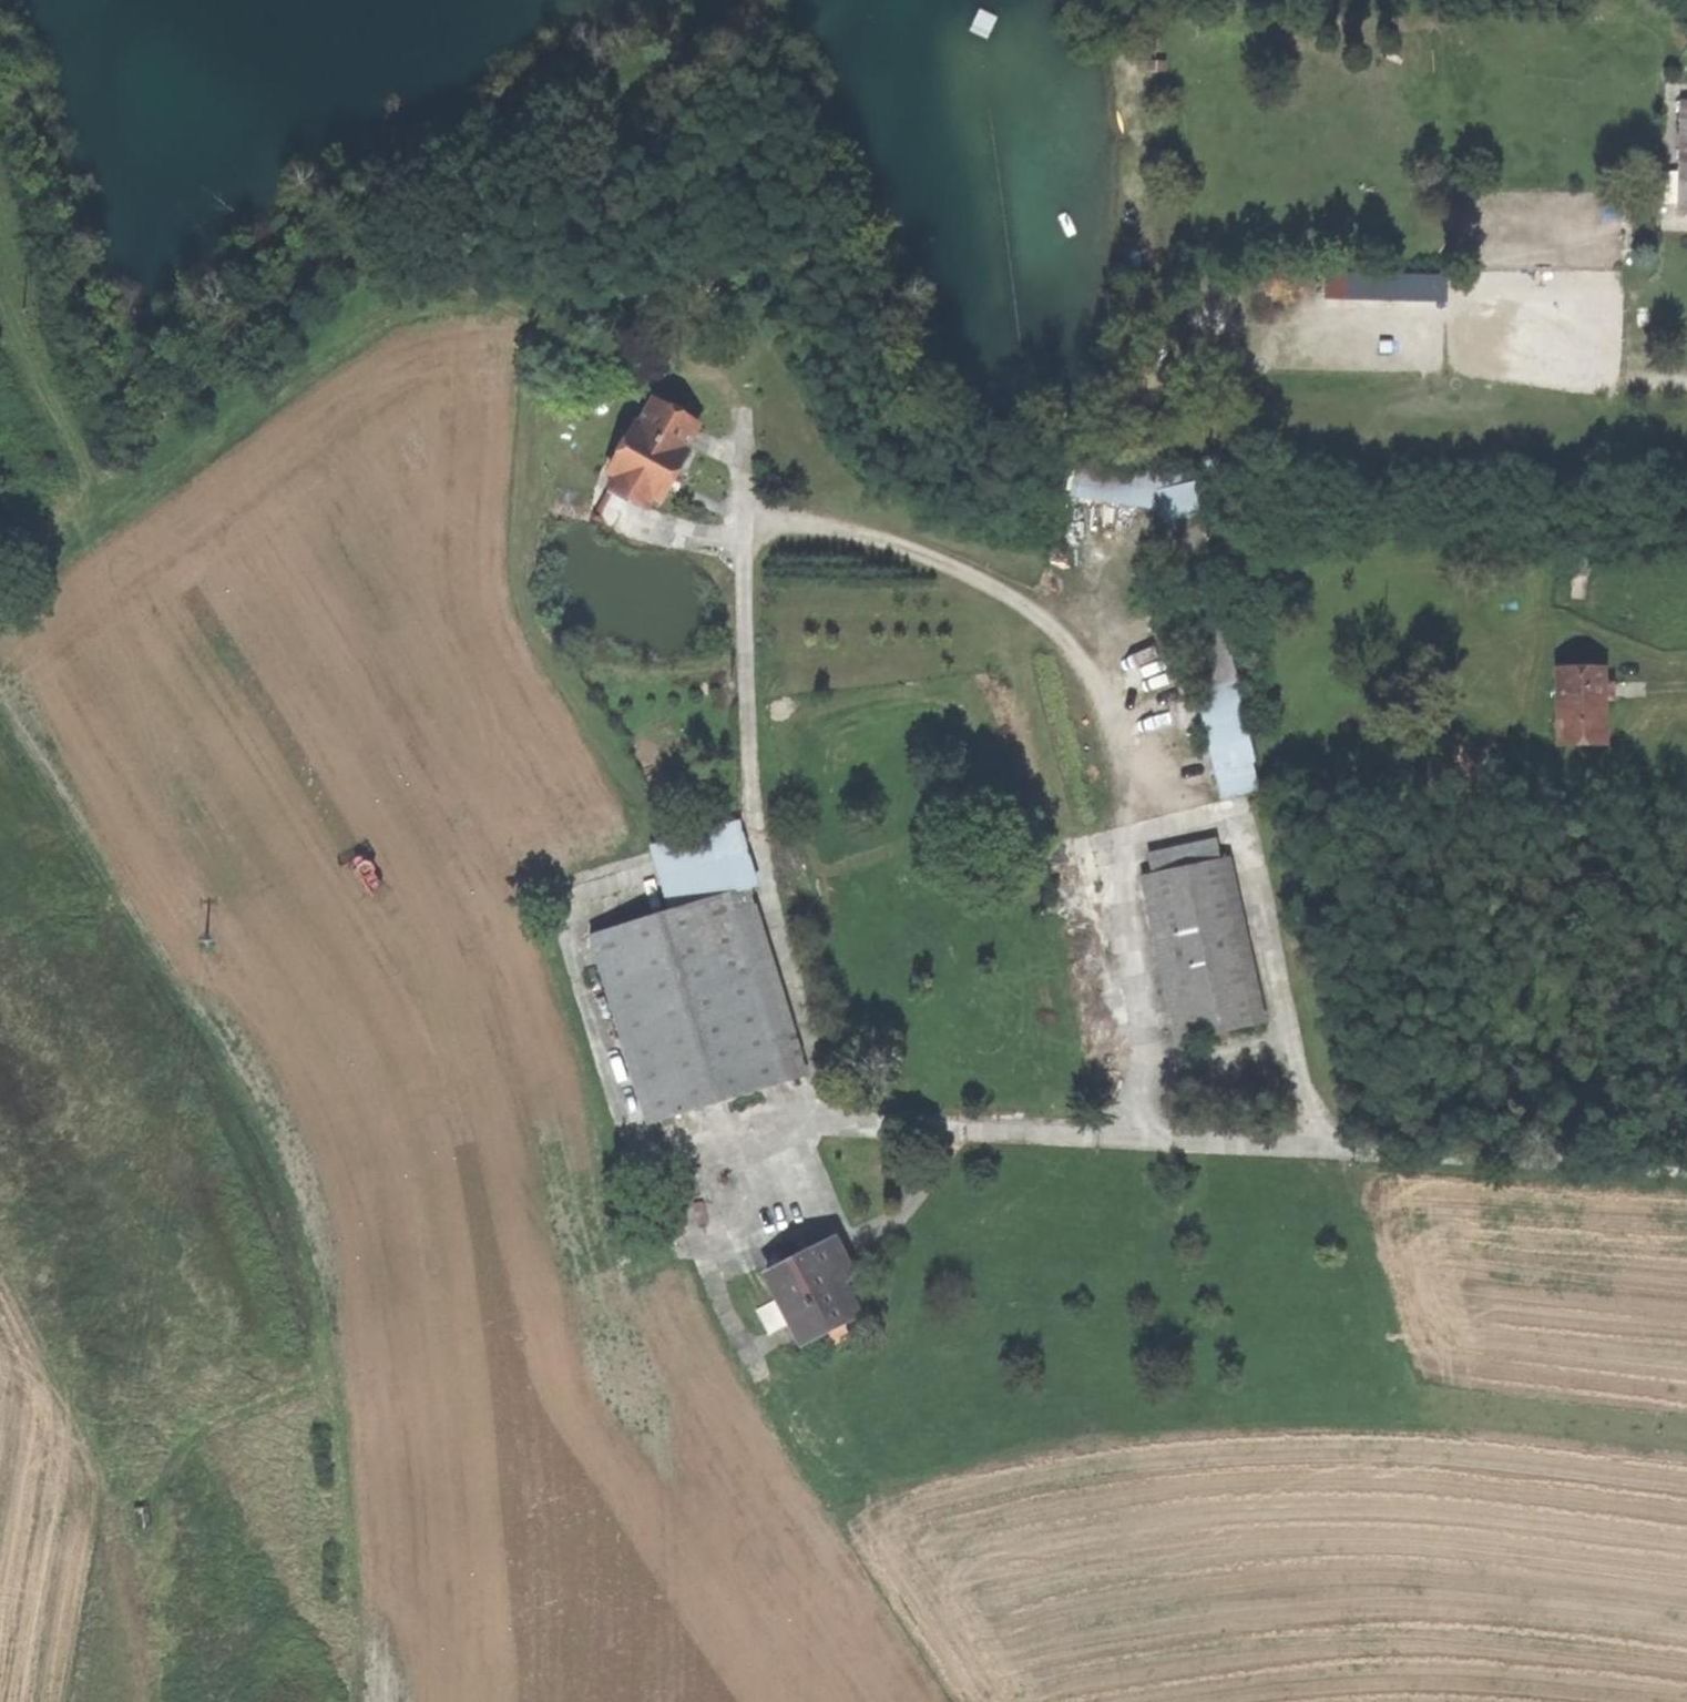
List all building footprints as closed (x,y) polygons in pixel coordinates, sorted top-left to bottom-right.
[(1686,212),(1686,99),(1684,99),(1678,212),(1686,212)] [(687,454),(684,452),(699,425),(654,401),(640,426),(636,424),(610,473),(635,487),(629,499),(630,499),(647,509),(653,497),(661,502),(674,478),(687,454)] [(1072,493),(1162,506),(1158,487),(1194,480),(1076,463),(1072,493)] [(1673,464),(1672,480),(1686,480),(1686,464),(1673,464)] [(630,499),(629,499),(635,487),(610,473),(607,492),(627,503),(630,499)] [(1223,797),(1259,790),(1194,480),(1158,487),(1162,506),(1223,797)] [(1587,560),(1570,560),(1570,569),(1587,569),(1587,560)] [(1603,669),(1560,670),(1560,745),(1604,745),(1604,699),(1613,699),(1613,690),(1613,683),(1603,683),(1603,669)] [(651,847),(670,912),(728,894),(757,885),(739,822),(651,847)] [(1150,855),(1154,875),(1216,862),(1212,842),(1150,855)] [(940,868),(957,862),(953,852),(936,858),(940,868)] [(1177,1041),(1265,1022),(1229,859),(1216,862),(1154,875),(1141,878),(1177,1041)] [(645,1121),(784,1077),(728,894),(670,912),(590,937),(645,1121)] [(802,1343),(856,1315),(840,1284),(852,1277),(833,1242),(812,1253),(798,1260),(767,1276),(802,1343)] [(795,1253),(798,1260),(812,1253),(808,1246),(801,1250),(795,1253)]
